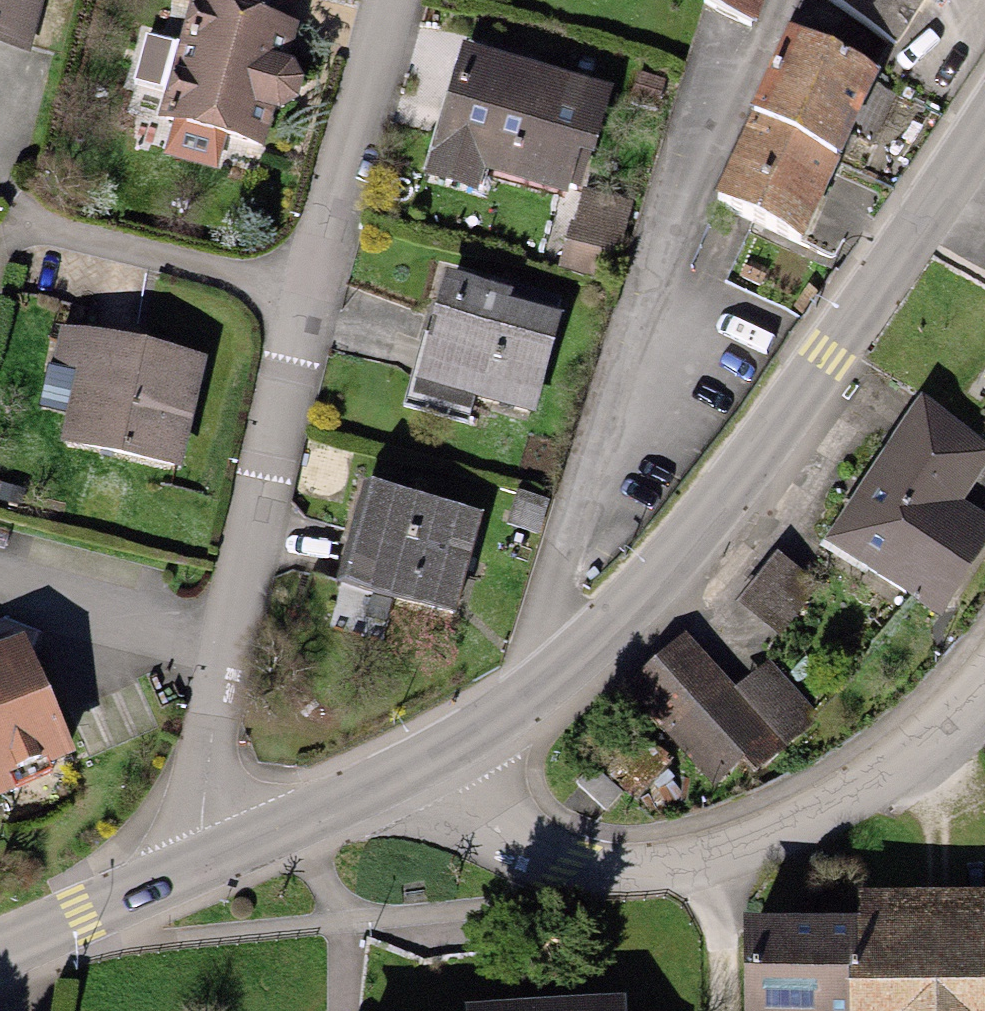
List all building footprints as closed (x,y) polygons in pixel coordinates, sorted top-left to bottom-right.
[(21,57),(34,0),(0,0),(0,52),(21,57)] [(713,16),(754,36),(767,0),(719,0),(713,16)] [(936,0),(882,0),(920,25),(936,0)] [(200,16),(167,131),(256,157),(266,125),(279,127),(291,124),(299,113),(298,101),(295,93),(290,89),(277,85),(290,42),(200,16)] [(793,61),(719,223),(802,261),(876,99),(793,61)] [(603,108),(463,70),(431,188),(476,200),(481,181),(577,206),(603,108)] [(552,330),(452,301),(426,390),(526,419),(552,330)] [(213,373),(62,338),(53,375),(80,382),(63,453),(187,482),(213,373)] [(837,559),(949,626),(984,568),(984,526),(958,510),(984,466),(984,460),(920,421),(837,559)] [(466,530),(371,511),(354,598),(450,617),(466,530)] [(775,568),(747,614),(782,634),(809,588),(775,568)] [(683,657),(634,704),(721,795),(808,712),(773,675),(735,711),(683,657)] [(71,775),(21,667),(0,677),(0,807),(71,775)] [(912,935),(912,903),(861,903),(861,935),(748,934),(748,1010),(984,1010),(984,936),(912,935)]
